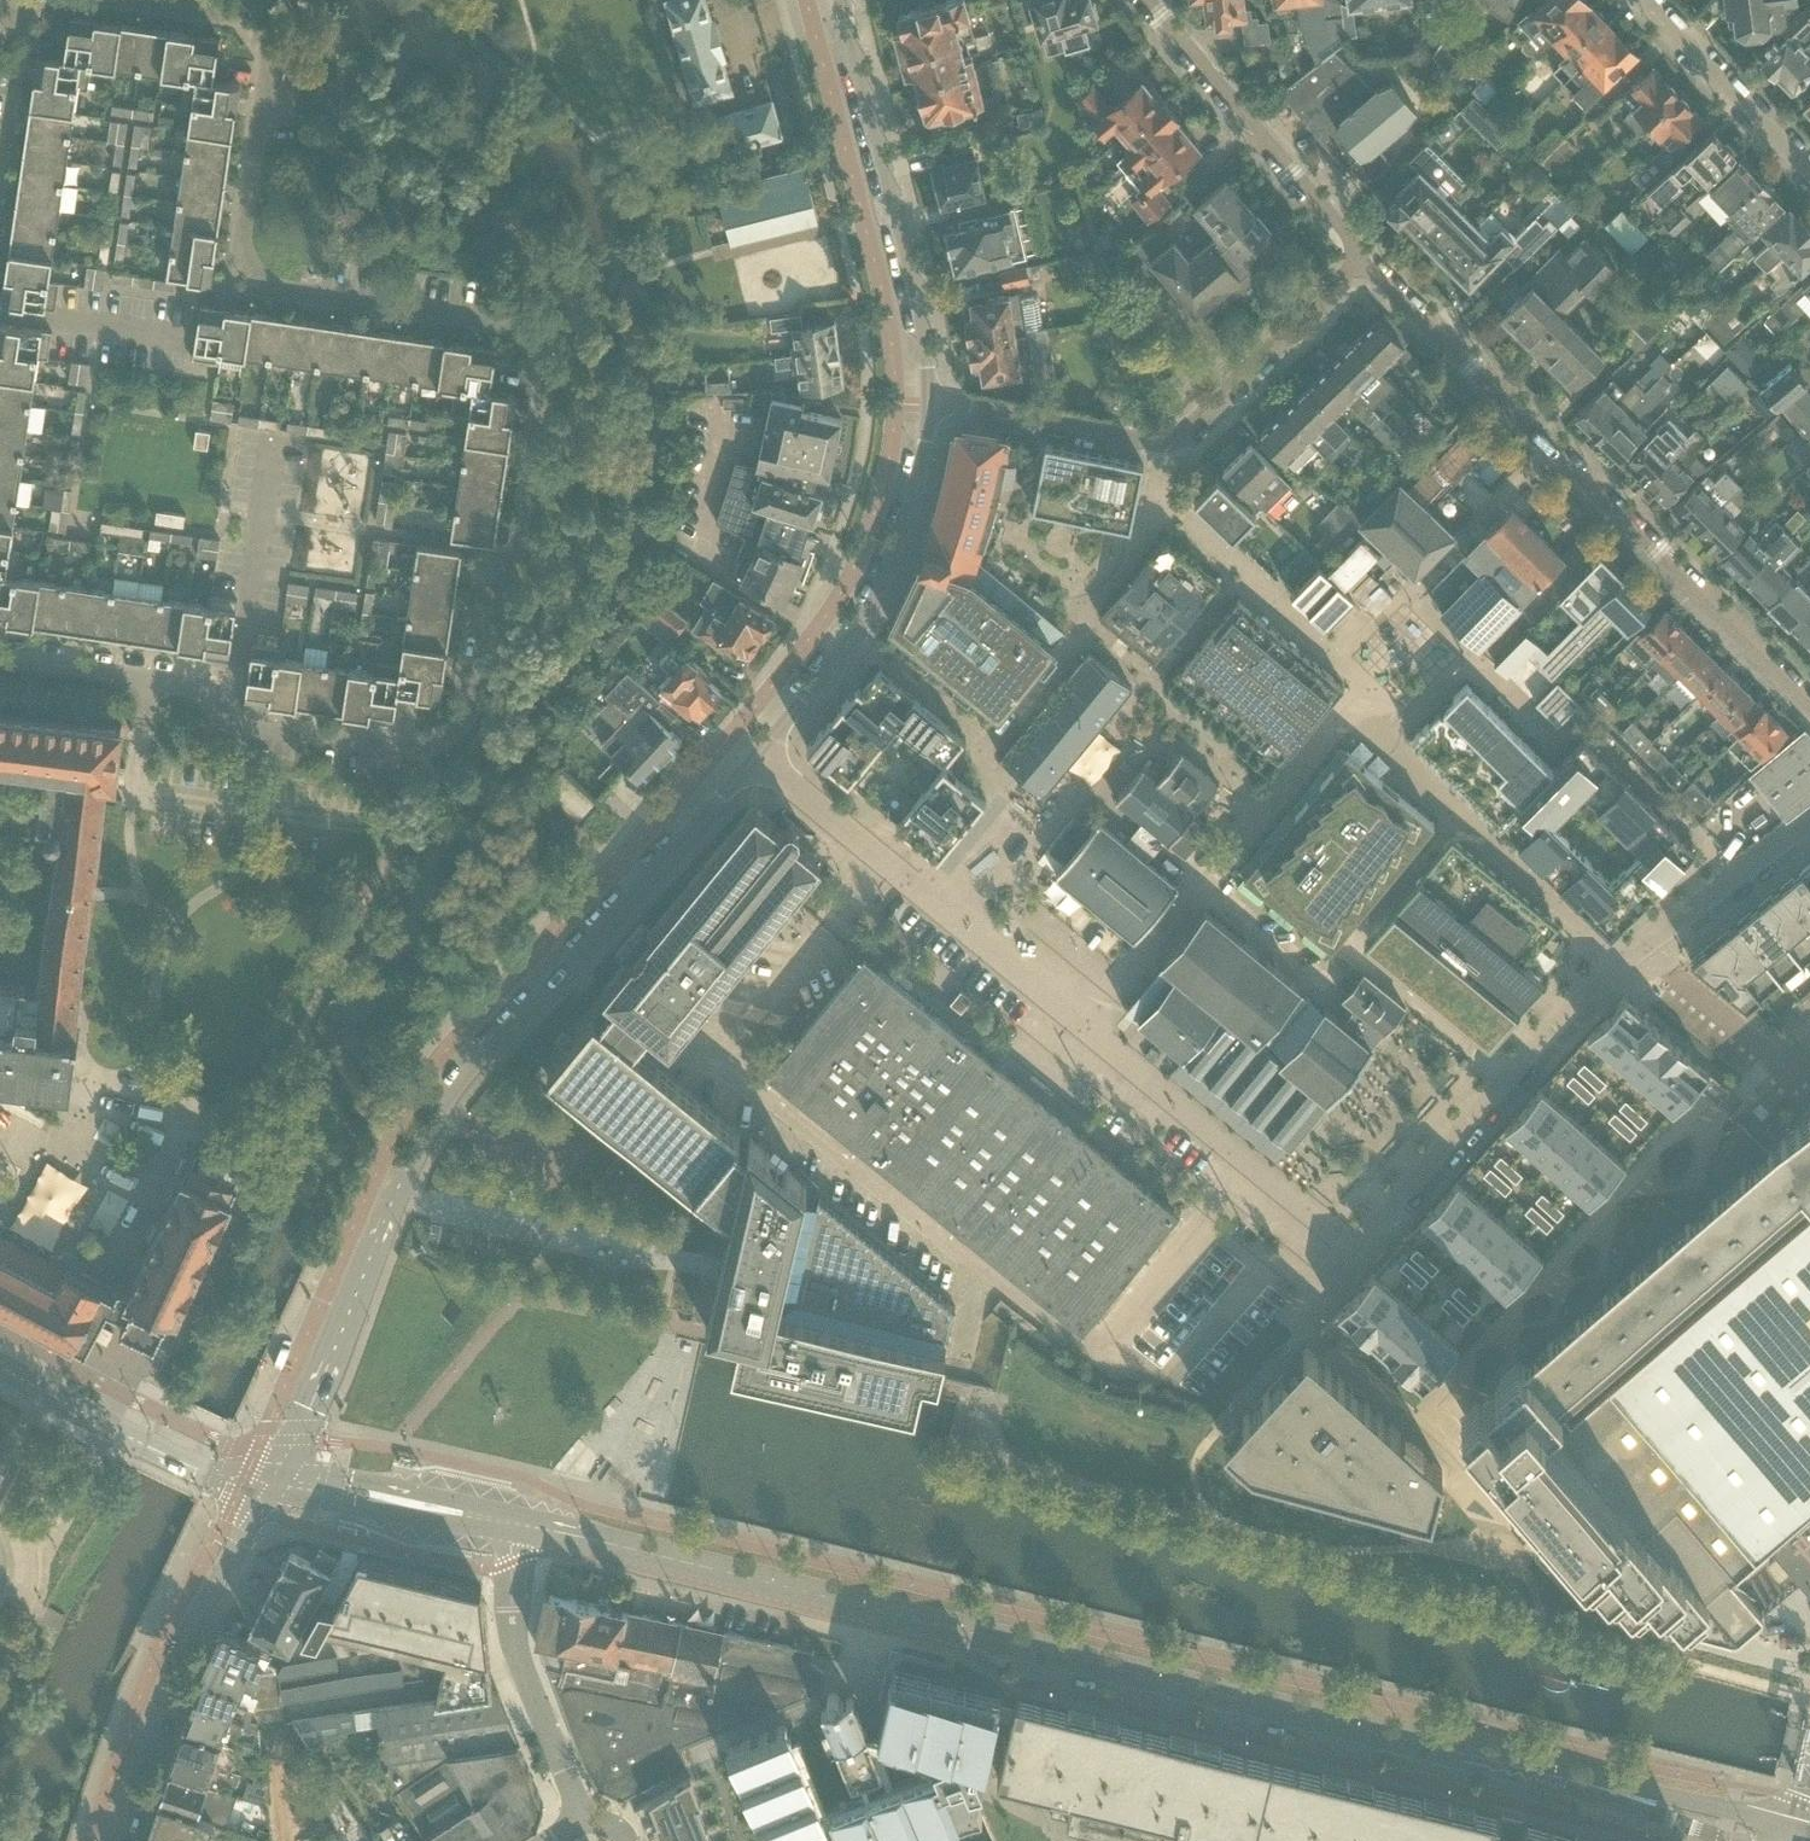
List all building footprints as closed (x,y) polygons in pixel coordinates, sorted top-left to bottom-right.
[(695,101),(732,90),(723,59),(726,58),(715,19),(712,20),(706,0),(666,0),(695,101)] [(901,54),(974,35),(965,0),(948,0),(899,13),(904,32),(899,33),(896,38),(901,54)] [(1037,19),(1041,36),(1044,35),(1048,51),(1064,47),(1065,50),(1090,43),(1084,23),(1095,20),(1094,15),(1096,11),(1094,2),(1090,0),(1031,0),(1037,19)] [(1246,43),(1269,41),(1267,23),(1257,24),(1257,18),(1250,19),(1249,10),(1243,11),(1241,0),(1206,0),(1208,19),(1215,18),(1216,26),(1232,24),(1232,21),(1243,19),(1246,43)] [(1302,29),(1303,29),(1317,64),(1335,51),(1347,42),(1346,38),(1342,15),(1340,0),(1299,0),(1302,29)] [(1494,2),(1491,7),(1508,17),(1518,0),(1490,0),(1494,2)] [(1553,39),(1588,5),(1585,2),(1586,0),(1546,0),(1531,14),(1528,10),(1507,29),(1518,40),(1518,48),(1526,55),(1534,55),(1553,39)] [(1727,12),(1728,13),(1730,26),(1736,25),(1737,31),(1747,37),(1763,34),(1771,26),(1779,25),(1798,9),(1797,0),(1725,0),(1727,12)] [(1553,71),(1563,82),(1614,32),(1604,21),(1605,17),(1599,11),(1595,12),(1588,5),(1553,39),(1566,53),(1559,60),(1562,63),(1553,71)] [(1763,61),(1791,90),(1808,74),(1809,72),(1809,41),(1804,47),(1801,45),(1797,40),(1809,27),(1809,22),(1809,21),(1809,9),(1800,11),(1799,12),(1782,29),(1789,36),(1763,61)] [(1353,14),(1342,15),(1346,38),(1356,37),(1353,14)] [(71,18),(64,60),(91,66),(98,22),(71,18)] [(120,26),(98,22),(91,66),(114,69),(120,26)] [(1440,25),(1426,26),(1433,50),(1450,30),(1440,25)] [(145,29),(120,26),(114,69),(139,72),(145,29)] [(170,33),(145,29),(139,72),(163,76),(170,33)] [(1614,32),(1563,82),(1587,106),(1604,89),(1637,56),(1634,54),(1635,48),(1630,44),(1626,45),(1614,32)] [(192,36),(170,33),(163,76),(185,79),(192,36)] [(219,40),(192,36),(185,79),(213,82),(219,40)] [(960,38),(901,54),(905,71),(911,74),(916,73),(919,85),(976,71),(972,55),(965,56),(963,47),(961,41),(960,38)] [(1444,44),(1432,56),(1456,80),(1468,68),(1444,44)] [(1317,64),(1279,92),(1287,101),(1286,102),(1290,107),(1292,107),(1324,145),(1345,170),(1351,169),(1367,184),(1386,169),(1392,163),(1378,145),(1405,122),(1414,110),(1391,82),(1377,88),(1372,92),(1361,80),(1362,79),(1335,51),(1317,64)] [(38,57),(34,84),(77,90),(88,91),(91,66),(64,60),(38,57)] [(1636,134),(1647,123),(1678,93),(1653,67),(1622,97),(1633,108),(1622,119),(1636,134)] [(976,71),(919,85),(927,114),(930,116),(985,101),(976,71)] [(213,82),(185,79),(182,105),(192,106),(236,112),(240,86),(213,82)] [(1484,79),(1470,93),(1473,96),(1484,106),(1498,93),(1484,79)] [(1116,125),(1125,135),(1165,102),(1152,87),(1148,89),(1142,82),(1112,108),(1094,86),(1078,99),(1089,131),(1095,126),(1103,136),(1116,125)] [(34,84),(31,106),(74,112),(77,90),(34,84)] [(1678,93),(1647,123),(1672,149),(1703,119),(1678,93)] [(1473,96),(1459,111),(1497,148),(1501,145),(1511,134),(1512,133),(1484,106),(1473,96)] [(771,101),(728,113),(739,149),(783,136),(772,101),(771,101)] [(1118,161),(1127,172),(1180,127),(1174,120),(1177,117),(1165,102),(1125,135),(1135,147),(1118,161)] [(113,105),(111,113),(132,117),(133,108),(113,105)] [(31,106),(27,131),(71,137),(83,138),(86,117),(74,115),(74,112),(31,106)] [(236,112),(192,106),(189,129),(232,136),(236,112)] [(133,108),(132,117),(153,120),(154,111),(133,108)] [(110,121),(108,141),(116,142),(124,143),(127,123),(113,121),(110,121)] [(134,124),(132,145),(139,146),(141,146),(148,147),(151,127),(134,124)] [(1554,126),(1529,149),(1540,160),(1565,137),(1554,126)] [(1180,127),(1127,172),(1141,189),(1137,192),(1141,197),(1134,202),(1150,221),(1170,204),(1155,186),(1171,173),(1176,178),(1193,164),(1188,158),(1199,149),(1180,127)] [(1711,128),(1646,191),(1649,193),(1660,204),(1682,183),(1680,181),(1678,180),(1686,172),(1699,187),(1717,170),(1735,153),(1732,150),(1733,145),(1729,142),(1725,142),(1714,130),(1711,128)] [(232,136),(189,129),(185,154),(229,160),(232,136)] [(27,131),(24,155),(67,162),(71,137),(27,131)] [(1511,134),(1501,145),(1509,153),(1520,142),(1511,134)] [(1016,135),(999,139),(1002,150),(1019,146),(1016,135)] [(1565,137),(1540,160),(1551,172),(1576,148),(1565,137)] [(999,139),(984,142),(987,153),(1002,150),(999,139)] [(116,142),(113,164),(121,165),(124,143),(116,142)] [(1421,174),(1387,209),(1399,221),(1401,219),(1415,233),(1466,181),(1427,143),(1409,162),(1421,174)] [(132,146),(129,166),(137,167),(139,146),(132,145),(132,146)] [(1654,153),(1630,176),(1643,189),(1666,166),(1654,153)] [(229,160),(185,154),(181,179),(225,185),(229,160)] [(24,155),(20,180),(63,186),(67,162),(24,155)] [(979,170),(976,156),(933,166),(936,182),(935,183),(934,183),(937,198),(939,197),(940,197),(941,203),(984,193),(979,170)] [(1714,203),(1725,215),(1761,181),(1760,179),(1760,174),(1755,169),(1749,169),(1739,158),(1687,207),(1696,216),(1708,204),(1710,206),(1714,203)] [(798,169),(774,174),(724,187),(724,186),(721,186),(724,198),(722,199),(732,242),(735,241),(735,240),(814,220),(814,221),(817,220),(816,218),(815,218),(805,180),(807,180),(806,177),(802,178),(800,167),(798,167),(798,169)] [(112,171),(109,192),(117,193),(120,172),(113,171),(112,171)] [(127,173),(125,194),(133,195),(136,174),(128,173),(127,173)] [(1008,176),(998,178),(1001,190),(1010,188),(1008,176)] [(225,185),(181,179),(178,203),(222,210),(225,185)] [(20,180),(16,205),(60,211),(63,186),(20,180)] [(1415,233),(1444,261),(1478,228),(1457,208),(1475,190),(1466,181),(1415,233)] [(1761,181),(1725,215),(1726,215),(1716,224),(1725,234),(1707,251),(1719,264),(1782,203),(1771,191),(1772,187),(1767,182),(1762,182),(1761,181)] [(1196,209),(1220,237),(1191,261),(1177,244),(1156,263),(1199,312),(1226,289),(1232,296),(1257,275),(1247,263),(1253,258),(1248,252),(1268,235),(1255,219),(1257,217),(1227,182),(1196,209)] [(109,192),(106,214),(107,214),(114,215),(117,193),(109,192)] [(124,195),(122,216),(130,217),(133,195),(125,194),(124,195)] [(222,210),(178,203),(174,228),(218,234),(222,210)] [(16,205),(13,229),(56,236),(60,211),(16,205)] [(966,222),(959,224),(945,227),(946,231),(944,235),(946,242),(949,244),(950,248),(956,270),(979,264),(980,268),(1027,257),(1015,205),(965,216),(966,222)] [(1744,250),(1741,253),(1745,258),(1750,263),(1756,256),(1767,267),(1774,261),(1809,226),(1790,206),(1772,222),(1744,250)] [(1664,223),(1674,235),(1690,221),(1680,209),(1664,223)] [(1606,227),(1630,252),(1647,236),(1623,211),(1606,227)] [(1478,228),(1444,261),(1470,287),(1501,256),(1502,255),(1513,266),(1515,267),(1556,226),(1549,219),(1544,224),(1543,225),(1538,220),(1535,217),(1515,236),(1492,213),(1478,228)] [(105,220),(102,241),(111,243),(114,221),(113,221),(106,220),(105,220)] [(120,222),(117,243),(126,244),(129,223),(121,222),(120,222)] [(1767,267),(1777,278),(1771,284),(1780,294),(1808,267),(1809,266),(1809,227),(1809,226),(1774,261),(1767,267)] [(218,234),(174,228),(171,253),(214,259),(218,234)] [(13,229),(9,254),(53,260),(56,236),(13,229)] [(1121,255),(1130,266),(1161,241),(1152,230),(1121,255)] [(1585,237),(1561,261),(1556,256),(1522,291),(1526,295),(1503,319),(1573,388),(1604,356),(1561,314),(1585,290),(1590,295),(1616,268),(1585,237)] [(102,241),(99,263),(100,263),(107,264),(108,264),(111,243),(102,241)] [(117,245),(115,264),(123,265),(126,244),(117,243),(117,245)] [(214,259),(171,253),(167,277),(211,284),(214,259)] [(9,254),(6,276),(49,282),(53,260),(9,254)] [(1026,266),(999,272),(1003,288),(1029,282),(1026,266)] [(84,288),(103,291),(106,271),(87,268),(84,288)] [(113,274),(112,282),(174,291),(175,283),(113,274)] [(49,282),(6,276),(2,303),(56,311),(60,284),(49,282)] [(1764,320),(1779,335),(1806,308),(1801,303),(1806,299),(1802,294),(1806,290),(1809,294),(1809,277),(1802,285),(1764,320)] [(965,317),(969,340),(1042,329),(1038,301),(1031,297),(1021,299),(1020,292),(1004,294),(988,297),(988,302),(971,305),(973,316),(965,317)] [(1666,293),(1630,327),(1631,328),(1644,341),(1679,307),(1666,293)] [(220,364),(222,353),(228,310),(201,306),(193,360),(220,364)] [(222,353),(244,356),(250,313),(228,310),(222,353)] [(244,356),(269,360),(275,317),(250,313),(244,356)] [(1705,325),(1724,344),(1736,332),(1718,313),(1705,325)] [(804,315),(772,319),(774,332),(793,329),(796,348),(790,349),(791,355),(776,357),(776,362),(839,354),(835,324),(806,328),(804,315)] [(269,360),(293,364),(300,321),(275,317),(269,360)] [(1377,319),(1353,343),(1381,370),(1397,354),(1417,374),(1424,367),(1377,319)] [(293,364),(318,367),(324,324),(300,321),(293,364)] [(318,367),(342,371),(349,328),(324,324),(318,367)] [(39,358),(48,360),(52,333),(0,325),(0,353),(39,358)] [(342,371),(367,375),(373,332),(349,328),(342,371)] [(1631,328),(1622,337),(1635,350),(1644,341),(1631,328)] [(1042,329),(969,340),(972,364),(980,362),(982,374),(999,372),(1000,376),(1032,371),(1035,386),(1056,383),(1048,331),(1042,332),(1042,329)] [(367,375),(391,378),(398,335),(373,332),(367,375)] [(391,378),(416,382),(422,339),(398,335),(391,378)] [(1741,336),(1725,351),(1738,365),(1754,350),(1741,336)] [(416,382),(441,386),(447,343),(422,339),(416,382)] [(441,386),(463,389),(470,346),(447,343),(441,386)] [(1353,343),(1329,367),(1371,409),(1394,386),(1380,371),(1381,370),(1353,343)] [(470,346),(463,389),(490,392),(496,350),(470,346)] [(35,381),(39,358),(0,353),(0,376),(35,381)] [(839,354),(776,362),(777,367),(793,365),(793,372),(799,371),(801,391),(815,389),(843,385),(839,354)] [(69,383),(87,386),(90,365),(72,363),(69,383)] [(1806,383),(1791,364),(1761,388),(1776,407),(1779,405),(1806,383)] [(1711,383),(1732,405),(1749,387),(1729,366),(1711,383)] [(1329,367),(1306,389),(1333,417),(1348,403),(1369,424),(1371,422),(1378,416),(1371,409),(1329,367)] [(1653,368),(1640,381),(1648,388),(1655,381),(1661,376),(1653,368)] [(1661,376),(1655,381),(1665,390),(1671,384),(1662,375),(1661,376)] [(32,405),(35,381),(0,376),(0,401),(32,405)] [(1593,399),(1576,416),(1597,437),(1641,392),(1643,394),(1648,388),(1640,381),(1639,380),(1638,379),(1633,384),(1624,393),(1611,380),(1604,387),(1593,399)] [(730,381),(705,382),(705,392),(730,391),(730,381)] [(1641,392),(1597,437),(1619,458),(1636,441),(1646,430),(1637,421),(1666,391),(1665,390),(1655,381),(1648,388),(1643,394),(1641,392)] [(1806,383),(1779,405),(1790,416),(1792,415),(1809,401),(1809,389),(1806,383)] [(1761,388),(1749,400),(1766,418),(1776,407),(1761,388)] [(459,415),(469,416),(513,423),(517,396),(490,392),(463,389),(459,415)] [(815,389),(801,391),(802,398),(817,401),(815,389)] [(1318,450),(1319,450),(1326,457),(1350,434),(1333,417),(1306,389),(1282,413),(1318,450)] [(751,392),(747,412),(763,415),(764,409),(770,411),(773,399),(775,392),(768,391),(751,392)] [(78,392),(75,412),(83,413),(86,393),(78,392)] [(743,397),(723,398),(723,408),(743,407),(743,397)] [(817,473),(828,476),(841,419),(800,411),(801,405),(773,399),(770,411),(769,417),(762,448),(758,467),(787,473),(814,480),(817,473)] [(28,430),(32,405),(0,401),(0,426),(28,430)] [(210,420),(231,423),(234,404),(213,401),(210,420)] [(1792,415),(1803,428),(1807,434),(1809,431),(1809,401),(1792,415)] [(83,413),(75,412),(72,433),(80,435),(83,413)] [(1295,473),(1318,450),(1282,413),(1259,437),(1295,473)] [(1769,422),(1788,443),(1800,431),(1796,434),(1778,414),(1769,422)] [(238,424),(259,427),(260,419),(239,416),(238,424)] [(389,416),(388,424),(391,424),(409,427),(411,419),(389,416)] [(469,416),(466,438),(509,445),(513,423),(469,416)] [(1371,422),(1369,424),(1375,430),(1373,432),(1385,445),(1396,434),(1384,422),(1378,416),(1371,422)] [(1641,446),(1624,463),(1644,483),(1689,438),(1687,437),(1668,418),(1652,435),(1641,446)] [(260,419),(259,427),(280,430),(281,422),(260,419)] [(411,419),(409,427),(429,430),(430,422),(411,419)] [(287,431),(308,434),(309,426),(288,423),(287,431)] [(24,455),(28,430),(0,426),(0,451),(24,455)] [(309,426),(308,434),(328,437),(330,429),(309,426)] [(914,577),(891,625),(978,698),(989,708),(998,714),(1004,707),(1064,633),(1063,633),(1064,632),(975,559),(978,549),(979,546),(983,547),(990,525),(996,504),(1001,482),(1006,459),(1004,459),(1002,459),(1008,436),(955,428),(952,449),(948,470),(943,490),(937,509),(931,529),(914,577)] [(196,430),(193,447),(206,449),(208,449),(210,432),(208,432),(204,431),(198,430),(196,430)] [(336,438),(357,441),(358,433),(337,430),(336,438)] [(1410,430),(1401,439),(1411,449),(1420,440),(1410,430)] [(1689,438),(1644,483),(1665,504),(1682,486),(1693,475),(1707,467),(1693,454),(1706,441),(1694,430),(1687,437),(1689,438)] [(1788,443),(1809,466),(1809,465),(1809,442),(1800,431),(1788,443)] [(389,432),(386,452),(394,453),(403,455),(406,434),(389,432)] [(358,433),(357,441),(378,444),(379,436),(358,433)] [(466,438),(462,463),(506,470),(509,445),(466,438)] [(71,441),(68,461),(76,462),(79,442),(71,441)] [(1143,464),(1111,458),(1045,444),(1033,507),(1032,509),(1092,521),(1105,524),(1130,529),(1134,510),(1138,491),(1143,464)] [(1250,445),(1223,472),(1233,482),(1240,489),(1250,499),(1260,509),(1261,507),(1265,511),(1291,486),(1277,472),(1267,462),(1250,445)] [(21,479),(24,455),(0,451),(0,476),(21,479)] [(394,453),(386,452),(383,473),(391,474),(394,453)] [(1475,497),(1495,479),(1473,454),(1453,472),(1475,497)] [(76,462),(68,461),(65,482),(73,484),(76,462)] [(736,462),(718,522),(747,534),(747,535),(798,557),(804,537),(804,536),(809,522),(813,523),(816,515),(819,516),(824,502),(820,501),(823,494),(823,493),(818,491),(812,489),(814,480),(787,473),(759,467),(758,467),(736,462)] [(462,463),(459,488),(502,494),(506,470),(462,463)] [(1695,534),(1723,506),(1740,489),(1723,472),(1715,480),(1707,473),(1671,510),(1695,534)] [(17,504),(21,479),(0,476),(0,501),(17,504)] [(1217,477),(1194,501),(1232,538),(1260,509),(1250,499),(1240,489),(1233,482),(1228,487),(1217,477)] [(382,480),(379,501),(396,504),(399,483),(382,480)] [(1365,497),(1376,508),(1392,490),(1382,480),(1365,497)] [(1376,508),(1361,523),(1414,575),(1453,535),(1399,483),(1392,490),(1376,508)] [(1723,506),(1695,534),(1718,557),(1746,529),(1733,516),(1741,508),(1739,506),(1750,496),(1741,487),(1740,489),(1723,506)] [(459,488),(455,513),(498,519),(502,494),(459,488)] [(64,490),(61,510),(69,512),(72,491),(64,490)] [(402,494),(401,503),(415,505),(416,496),(402,494)] [(1337,503),(1327,514),(1347,533),(1368,510),(1356,500),(1346,512),(1337,503)] [(13,529),(17,504),(0,501),(0,527),(13,529)] [(396,504),(379,501),(376,522),(393,524),(396,504)] [(1432,587),(1432,600),(1478,645),(1563,558),(1510,507),(1432,587)] [(52,509),(49,530),(66,533),(69,512),(61,510),(52,509)] [(157,510),(155,522),(184,526),(185,514),(157,510)] [(498,519),(455,513),(451,537),(495,544),(498,519)] [(1347,533),(1327,514),(1317,525),(1326,534),(1315,546),(1326,556),(1347,533)] [(1738,542),(1721,559),(1743,581),(1788,535),(1787,533),(1772,519),(1754,537),(1749,532),(1738,542)] [(100,531),(121,534),(122,526),(102,523),(100,531)] [(121,534),(118,550),(143,554),(145,540),(142,536),(143,529),(122,526),(121,534)] [(10,551),(13,529),(0,527),(0,549),(10,551)] [(149,538),(170,541),(171,533),(151,530),(149,538)] [(171,533),(170,541),(191,545),(192,537),(171,533)] [(802,558),(798,557),(747,535),(738,553),(743,555),(733,573),(746,579),(745,581),(782,600),(784,597),(787,599),(794,583),(791,582),(802,558)] [(1743,581),(1766,604),(1793,575),(1784,566),(1801,548),(1788,535),(1743,581)] [(49,545),(68,548),(70,540),(50,537),(49,545)] [(197,556),(217,559),(220,541),(199,538),(197,556)] [(1100,617),(1154,662),(1219,583),(1165,538),(1100,617)] [(70,540),(68,548),(90,551),(91,543),(70,540)] [(373,544),(370,564),(378,565),(381,545),(373,544)] [(418,545),(415,570),(458,576),(462,551),(418,545)] [(16,578),(20,552),(10,551),(0,549),(0,577),(16,578)] [(1601,554),(1559,597),(1581,618),(1582,620),(1623,579),(1624,578),(1601,554)] [(378,565),(370,564),(367,585),(375,587),(378,565)] [(1291,594),(1291,595),(1326,629),(1354,600),(1353,599),(1320,566),(1319,566),(1291,594)] [(415,570),(411,595),(454,601),(458,576),(415,570)] [(1789,627),(1809,605),(1809,590),(1809,591),(1793,575),(1766,604),(1789,627)] [(10,622),(16,578),(0,577),(0,620),(10,622)] [(10,622),(32,625),(38,582),(16,578),(10,622)] [(1547,652),(1536,664),(1551,679),(1612,618),(1627,632),(1651,608),(1623,579),(1582,620),(1581,618),(1547,652)] [(707,604),(693,628),(700,632),(719,644),(721,641),(734,648),(736,646),(749,654),(761,633),(763,635),(767,628),(771,626),(774,622),(773,618),(774,617),(754,604),(721,585),(715,581),(703,602),(707,604)] [(32,625),(56,629),(63,585),(38,582),(32,625)] [(289,583),(286,602),(307,605),(309,586),(289,583)] [(56,629),(81,632),(88,589),(63,585),(56,629)] [(315,595),(334,598),(335,590),(317,587),(315,595)] [(81,632),(106,636),(112,593),(88,589),(81,632)] [(335,590),(334,598),(336,598),(335,607),(356,610),(358,593),(335,590)] [(366,592),(363,613),(371,614),(374,594),(366,592)] [(106,636),(130,639),(137,596),(112,593),(106,636)] [(411,595),(407,620),(451,626),(454,601),(411,595)] [(130,639),(155,643),(161,600),(137,596),(130,639)] [(208,607),(202,650),(229,654),(237,600),(210,596),(208,607)] [(1219,623),(1199,646),(1173,677),(1175,679),(1178,676),(1207,700),(1204,703),(1205,704),(1208,701),(1229,718),(1226,722),(1227,723),(1230,719),(1251,737),(1248,740),(1250,741),(1253,738),(1279,760),(1276,764),(1277,764),(1278,765),(1327,707),(1344,687),(1318,666),(1298,648),(1279,632),(1278,632),(1260,617),(1259,616),(1238,599),(1219,623)] [(155,643),(180,647),(186,603),(161,600),(155,643)] [(651,616),(676,634),(687,621),(662,602),(651,616)] [(180,647),(202,650),(208,607),(186,603),(180,647)] [(1809,647),(1809,605),(1789,627),(1809,647)] [(1640,633),(1627,647),(1648,667),(1652,663),(1661,654),(1685,630),(1685,629),(1664,609),(1640,633)] [(371,614),(363,613),(360,634),(368,635),(371,614)] [(407,620),(404,643),(447,649),(451,626),(407,620)] [(1661,654),(1652,663),(1671,682),(1680,673),(1704,650),(1685,630),(1661,654)] [(1526,631),(1494,663),(1507,676),(1527,655),(1536,664),(1547,652),(1526,631)] [(404,643),(400,666),(444,673),(447,649),(404,643)] [(665,683),(656,694),(677,713),(686,703),(687,704),(684,707),(695,717),(699,713),(700,715),(722,691),(709,679),(714,674),(708,669),(707,670),(689,653),(687,654),(675,643),(663,657),(675,668),(663,681),(665,683)] [(245,699),(272,703),(279,659),(280,649),(253,645),(245,699)] [(1690,702),(1700,692),(1724,669),(1704,650),(1680,673),(1671,683),(1690,702)] [(1011,767),(1044,795),(1132,689),(1088,653),(1001,758),(1011,767)] [(272,703),(295,706),(301,662),(279,659),(272,703)] [(295,706),(317,709),(324,666),(301,662),(295,706)] [(373,673),(367,717),(393,721),(397,694),(400,667),(375,663),(373,673)] [(317,709),(340,713),(347,669),(324,666),(317,709)] [(400,666),(400,667),(397,694),(440,700),(444,673),(400,666)] [(340,713),(367,717),(373,673),(347,669),(340,713)] [(857,686),(841,706),(856,718),(883,740),(897,722),(916,700),(879,669),(879,670),(862,690),(857,686)] [(1700,692),(1721,713),(1744,689),(1724,669),(1700,692)] [(626,718),(602,744),(612,754),(611,755),(641,784),(682,741),(670,730),(682,718),(677,713),(656,694),(655,695),(627,671),(603,697),(626,718)] [(1557,681),(1536,703),(1556,723),(1555,723),(1558,726),(1580,703),(1557,681)] [(1467,684),(1412,739),(1499,824),(1507,816),(1553,770),(1467,684)] [(1721,713),(1740,732),(1764,708),(1744,689),(1721,713)] [(1588,704),(1599,714),(1609,702),(1599,693),(1588,704)] [(916,700),(897,722),(945,762),(964,739),(916,700)] [(1599,714),(1609,724),(1620,712),(1609,702),(1599,714)] [(1740,732),(1728,745),(1729,745),(1751,767),(1787,737),(1782,732),(1786,729),(1765,708),(1764,708),(1740,732)] [(78,1038),(78,1033),(76,1033),(108,780),(123,782),(125,764),(117,764),(119,746),(121,726),(0,712),(0,764),(45,769),(37,839),(42,840),(47,846),(54,847),(59,844),(41,985),(0,980),(0,1029),(78,1038)] [(830,720),(807,747),(809,749),(848,782),(883,740),(856,718),(845,732),(830,720)] [(883,740),(848,782),(896,821),(911,804),(920,793),(943,764),(945,762),(897,722),(883,740)] [(1620,734),(1640,754),(1649,744),(1648,743),(1649,741),(1631,723),(1620,734)] [(1775,805),(1786,818),(1809,800),(1809,734),(1805,729),(1750,774),(1775,805)] [(1553,770),(1507,816),(1526,834),(1518,843),(1527,853),(1610,936),(1695,851),(1583,739),(1553,770)] [(1649,744),(1640,754),(1659,773),(1669,763),(1649,744)] [(1348,750),(1245,875),(1331,946),(1434,821),(1348,750)] [(1116,799),(1185,857),(1211,826),(1194,812),(1218,783),(1181,752),(1157,781),(1142,768),(1116,799)] [(1672,763),(1663,772),(1682,792),(1691,782),(1672,763)] [(943,764),(920,793),(953,820),(961,827),(984,798),(943,764)] [(542,789),(580,825),(601,803),(562,767),(542,789)] [(1691,782),(1682,792),(1702,812),(1712,803),(1713,802),(1692,781),(1691,782)] [(911,804),(896,821),(938,855),(953,836),(945,830),(953,820),(920,793),(911,804)] [(732,1369),(884,1404),(915,1411),(921,1386),(923,1377),(939,1381),(946,1350),(941,1349),(944,1335),(949,1336),(955,1306),(819,1195),(817,1202),(803,1198),(805,1190),(806,1190),(806,1185),(749,1137),(747,1145),(738,1138),(740,1136),(636,1050),(651,1031),(670,1046),(790,900),(821,861),(795,840),(802,830),(790,821),(783,830),(756,808),(651,937),(645,932),(624,958),(630,963),(605,994),(614,1001),(598,1020),(594,1017),(547,1075),(713,1211),(716,1207),(731,1219),(729,1226),(725,1246),(706,1327),(740,1335),(737,1347),(732,1369)] [(1073,818),(1048,849),(1066,864),(1057,874),(1082,895),(1135,939),(1178,887),(1141,856),(1100,823),(1092,833),(1073,818)] [(1451,835),(1364,942),(1488,1043),(1531,990),(1545,974),(1526,958),(1556,921),(1451,835)] [(1809,880),(1809,863),(1800,871),(1803,874),(1804,873),(1809,880)] [(1779,888),(1782,892),(1783,891),(1809,923),(1809,924),(1809,880),(1804,873),(1803,874),(1800,871),(1779,888)] [(1757,906),(1760,909),(1761,908),(1788,940),(1803,959),(1809,954),(1809,924),(1809,923),(1783,891),(1782,892),(1779,888),(1757,906)] [(1804,961),(1803,959),(1788,940),(1761,908),(1760,909),(1757,906),(1750,911),(1736,923),(1739,927),(1740,925),(1782,977),(1802,960),(1803,962),(1804,961)] [(1163,963),(1125,1009),(1140,1021),(1139,1022),(1142,1024),(1142,1023),(1160,1038),(1160,1039),(1162,1041),(1163,1040),(1175,1051),(1181,1055),(1180,1056),(1183,1058),(1183,1057),(1187,1060),(1188,1059),(1202,1070),(1201,1072),(1204,1075),(1207,1077),(1209,1079),(1211,1077),(1224,1088),(1222,1090),(1225,1092),(1227,1094),(1228,1094),(1229,1095),(1231,1094),(1246,1106),(1244,1108),(1246,1109),(1248,1112),(1248,1111),(1250,1113),(1251,1111),(1266,1123),(1265,1125),(1267,1126),(1266,1127),(1269,1129),(1269,1128),(1271,1130),(1272,1128),(1287,1141),(1286,1142),(1288,1143),(1287,1144),(1290,1146),(1292,1143),(1291,1143),(1308,1122),(1309,1123),(1311,1120),(1310,1120),(1328,1099),(1330,1097),(1341,1084),(1343,1081),(1356,1065),(1357,1065),(1359,1062),(1358,1062),(1369,1049),(1371,1047),(1371,1046),(1383,1032),(1385,1029),(1402,1009),(1404,1006),(1402,1004),(1402,1005),(1385,991),(1386,991),(1383,989),(1367,976),(1365,974),(1363,976),(1363,977),(1346,997),(1344,999),(1346,1002),(1346,1001),(1354,1008),(1342,1023),(1329,1013),(1330,1012),(1324,1008),(1300,988),(1297,986),(1288,978),(1286,976),(1285,976),(1264,959),(1264,958),(1262,956),(1261,957),(1240,939),(1240,938),(1238,936),(1237,937),(1216,919),(1217,919),(1214,917),(1208,912),(1206,910),(1204,913),(1185,936),(1165,961),(1164,960),(1162,963),(1163,963)] [(1736,923),(1716,939),(1745,975),(1760,994),(1772,985),(1780,978),(1782,979),(1783,978),(1782,977),(1740,925),(1739,927),(1736,923)] [(1760,997),(1762,996),(1745,975),(1716,939),(1690,960),(1746,1006),(1759,995),(1760,997)] [(864,958),(772,1071),(773,1072),(775,1070),(778,1073),(777,1075),(819,1110),(828,1117),(845,1130),(854,1138),(890,1167),(899,1175),(914,1187),(923,1194),(975,1237),(984,1244),(998,1255),(1007,1262),(1082,1324),(1121,1277),(1128,1268),(1140,1254),(1155,1235),(1174,1212),(864,958)] [(950,1003),(961,1012),(972,999),(961,990),(950,1003)] [(1621,1000),(1606,1016),(1627,1036),(1645,1051),(1649,1055),(1664,1038),(1667,1035),(1624,996),(1621,1000)] [(1604,1019),(1588,1037),(1605,1052),(1609,1056),(1625,1038),(1627,1036),(1606,1016),(1604,1019)] [(72,1086),(75,1056),(78,1038),(0,1029),(0,1077),(72,1086)] [(1664,1038),(1649,1055),(1670,1074),(1688,1090),(1691,1093),(1709,1073),(1667,1035),(1664,1038)] [(1625,1038),(1609,1056),(1626,1072),(1630,1075),(1646,1057),(1649,1055),(1645,1051),(1627,1036),(1625,1038)] [(1646,1057),(1630,1075),(1648,1091),(1651,1094),(1668,1076),(1670,1074),(1649,1055),(1646,1057)] [(1584,1063),(1577,1070),(1588,1080),(1595,1073),(1584,1063)] [(1595,1073),(1588,1080),(1599,1090),(1605,1083),(1595,1073)] [(1573,1074),(1566,1082),(1577,1092),(1584,1084),(1573,1074)] [(1668,1076),(1651,1094),(1670,1111),(1673,1113),(1691,1093),(1688,1090),(1670,1074),(1668,1076)] [(1584,1084),(1577,1092),(1588,1102),(1595,1094),(1584,1084)] [(1538,1091),(1522,1109),(1540,1125),(1544,1128),(1560,1110),(1562,1108),(1541,1089),(1538,1091)] [(1625,1100),(1618,1108),(1629,1118),(1636,1110),(1625,1100)] [(1560,1110),(1544,1128),(1562,1144),(1565,1147),(1581,1129),(1583,1127),(1562,1108),(1560,1110)] [(1521,1110),(1504,1129),(1522,1145),(1526,1148),(1543,1130),(1544,1128),(1540,1125),(1522,1109),(1521,1110)] [(1636,1110),(1629,1118),(1640,1128),(1647,1120),(1636,1110)] [(1614,1112),(1608,1119),(1619,1129),(1625,1122),(1614,1112)] [(1462,1416),(1478,1435),(1628,1609),(1636,1614),(1676,1625),(1677,1622),(1682,1603),(1545,1444),(1609,1387),(1627,1372),(1809,1214),(1809,1117),(1807,1120),(1770,1152),(1473,1407),(1463,1415),(1462,1416)] [(1625,1122),(1619,1129),(1629,1139),(1636,1132),(1625,1122)] [(1581,1129),(1565,1147),(1583,1164),(1586,1167),(1603,1148),(1605,1146),(1583,1127),(1581,1129)] [(1543,1130),(1526,1148),(1543,1165),(1547,1168),(1564,1148),(1565,1147),(1562,1144),(1544,1128),(1543,1130)] [(119,1280),(112,1293),(108,1307),(124,1316),(119,1326),(153,1342),(168,1310),(176,1313),(244,1168),(202,1148),(194,1145),(129,1284),(119,1280)] [(1603,1148),(1586,1167),(1604,1183),(1607,1186),(1626,1165),(1605,1146),(1603,1148)] [(1564,1148),(1547,1168),(1553,1173),(1568,1187),(1585,1167),(1586,1167),(1583,1164),(1565,1147),(1564,1148)] [(1500,1155),(1494,1163),(1504,1173),(1511,1165),(1500,1155)] [(1511,1165),(1504,1173),(1515,1182),(1522,1175),(1511,1165)] [(1490,1167),(1483,1175),(1494,1184),(1501,1177),(1490,1167)] [(1568,1187),(1589,1206),(1607,1186),(1604,1183),(1586,1167),(1585,1167),(1568,1187)] [(1501,1177),(1494,1184),(1505,1194),(1512,1187),(1501,1177)] [(1456,1183),(1439,1201),(1457,1218),(1460,1221),(1477,1202),(1479,1200),(1458,1182),(1457,1181),(1456,1183)] [(1542,1193),(1535,1200),(1546,1210),(1553,1203),(1542,1193)] [(1477,1202),(1460,1221),(1479,1237),(1482,1240),(1499,1221),(1500,1220),(1479,1200),(1477,1202)] [(1421,1221),(1421,1222),(1442,1241),(1443,1240),(1460,1221),(1457,1218),(1439,1201),(1438,1202),(1421,1221)] [(1553,1203),(1546,1210),(1557,1220),(1564,1212),(1553,1203)] [(1531,1204),(1524,1212),(1535,1222),(1542,1214),(1531,1204)] [(1542,1214),(1535,1222),(1546,1232),(1553,1224),(1542,1214)] [(1545,1444),(1682,1603),(1677,1622),(1676,1625),(1732,1640),(1737,1639),(1738,1638),(1760,1620),(1761,1613),(1731,1578),(1740,1570),(1755,1557),(1768,1546),(1778,1558),(1798,1581),(1809,1595),(1809,1214),(1627,1372),(1609,1387),(1545,1444)] [(1499,1221),(1482,1240),(1500,1256),(1501,1257),(1503,1259),(1520,1240),(1521,1239),(1500,1220),(1499,1221)] [(1443,1240),(1442,1241),(1463,1260),(1464,1259),(1481,1240),(1482,1240),(1479,1237),(1460,1221),(1443,1240)] [(86,1350),(87,1347),(91,1339),(108,1307),(112,1293),(102,1287),(0,1231),(0,1303),(86,1350)] [(1520,1240),(1503,1259),(1521,1276),(1524,1278),(1542,1258),(1521,1239),(1520,1240)] [(1464,1259),(1463,1260),(1484,1279),(1485,1278),(1503,1259),(1501,1257),(1500,1256),(1482,1240),(1481,1240),(1464,1259)] [(1417,1248),(1410,1255),(1421,1265),(1428,1257),(1417,1248)] [(1428,1257),(1421,1265),(1432,1275),(1438,1267),(1428,1257)] [(1406,1259),(1399,1267),(1410,1277),(1417,1269),(1406,1259)] [(1485,1278),(1484,1279),(1506,1298),(1524,1278),(1521,1276),(1503,1259),(1485,1278)] [(1417,1269),(1410,1277),(1421,1286),(1428,1279),(1417,1269)] [(1372,1275),(1355,1294),(1374,1310),(1377,1313),(1394,1294),(1395,1293),(1374,1274),(1374,1273),(1372,1275)] [(1458,1285),(1451,1292),(1462,1302),(1469,1295),(1458,1285)] [(1394,1294),(1377,1313),(1395,1330),(1398,1332),(1415,1313),(1416,1312),(1395,1293),(1394,1294)] [(1338,1313),(1337,1314),(1338,1314),(1358,1333),(1359,1332),(1376,1313),(1377,1313),(1374,1310),(1355,1294),(1338,1313)] [(1469,1295),(1462,1302),(1473,1312),(1480,1305),(1469,1295)] [(1448,1297),(1441,1304),(1452,1314),(1458,1306),(1448,1297)] [(1458,1306),(1452,1314),(1463,1324),(1469,1316),(1458,1306)] [(1415,1313),(1398,1332),(1402,1336),(1417,1349),(1419,1351),(1437,1332),(1438,1331),(1416,1312),(1415,1313)] [(1359,1332),(1358,1333),(1380,1352),(1381,1351),(1398,1332),(1395,1330),(1377,1313),(1376,1313),(1359,1332)] [(103,1327),(97,1339),(107,1344),(113,1332),(103,1327)] [(1419,1351),(1438,1369),(1441,1371),(1459,1350),(1438,1331),(1437,1332),(1419,1351)] [(1381,1351),(1380,1352),(1401,1372),(1402,1370),(1419,1351),(1417,1349),(1402,1336),(1398,1332),(1381,1351)] [(1227,1436),(1224,1439),(1252,1464),(1430,1512),(1442,1469),(1441,1468),(1322,1361),(1307,1348),(1307,1347),(1243,1418),(1233,1429),(1231,1431),(1230,1433),(1228,1435),(1227,1436)] [(1402,1370),(1401,1372),(1422,1391),(1441,1371),(1438,1369),(1419,1351),(1402,1370)] [(7,1496),(12,1485),(21,1468),(19,1467),(8,1462),(0,1458),(0,1509),(7,1496)] [(1,1607),(2,1606),(3,1604),(4,1602),(5,1600),(5,1599),(6,1598),(7,1597),(7,1596),(8,1594),(8,1593),(9,1592),(9,1590),(9,1589),(10,1588),(10,1586),(10,1585),(11,1584),(11,1582),(11,1581),(12,1579),(12,1578),(12,1577),(12,1575),(12,1574),(12,1572),(12,1571),(12,1569),(12,1568),(12,1567),(12,1565),(12,1564),(12,1562),(12,1561),(12,1559),(12,1558),(11,1557),(11,1555),(11,1554),(11,1552),(10,1551),(10,1550),(10,1548),(9,1547),(9,1545),(8,1544),(8,1543),(7,1541),(7,1540),(6,1539),(6,1537),(5,1536),(4,1535),(4,1534),(3,1533),(2,1531),(2,1530),(1,1529),(0,1528),(0,1609),(1,1607)] [(292,1552),(272,1589),(311,1610),(338,1558),(318,1548),(311,1562),(292,1552)] [(434,1700),(493,1692),(490,1661),(481,1587),(359,1558),(333,1605),(320,1601),(302,1634),(317,1638),(328,1618),(447,1646),(434,1700)] [(311,1610),(272,1589),(252,1627),(290,1649),(311,1610)] [(546,1592),(537,1633),(620,1651),(629,1610),(609,1606),(610,1602),(607,1598),(603,1597),(599,1599),(598,1604),(546,1592)] [(629,1610),(620,1651),(658,1755),(661,1760),(689,1770),(692,1769),(683,1747),(816,1695),(817,1694),(817,1692),(822,1671),(821,1669),(823,1659),(814,1657),(815,1650),(811,1649),(810,1651),(803,1649),(793,1647),(792,1647),(629,1610)] [(213,1652),(258,1672),(262,1662),(254,1658),(260,1646),(223,1629),(213,1652)] [(646,1787),(689,1770),(661,1760),(658,1755),(620,1651),(537,1633),(537,1641),(580,1751),(599,1790),(618,1798),(646,1787)] [(131,1640),(116,1671),(125,1676),(114,1699),(126,1705),(146,1663),(133,1656),(139,1644),(131,1640)] [(239,1690),(241,1690),(246,1679),(253,1683),(258,1672),(213,1652),(201,1677),(239,1690)] [(335,1656),(326,1657),(328,1671),(337,1670),(335,1656)] [(326,1657),(317,1659),(319,1672),(328,1671),(326,1657)] [(307,1660),(309,1674),(319,1672),(317,1659),(307,1660)] [(298,1661),(300,1675),(309,1674),(307,1660),(298,1661)] [(289,1663),(291,1676),(300,1675),(298,1661),(289,1663)] [(237,1697),(236,1701),(248,1705),(247,1708),(282,1703),(282,1699),(280,1686),(279,1678),(278,1673),(277,1669),(262,1662),(258,1672),(253,1683),(246,1679),(241,1690),(239,1690),(237,1697)] [(282,1664),(278,1673),(279,1678),(291,1676),(289,1663),(282,1664)] [(402,1681),(400,1668),(391,1669),(393,1683),(402,1681)] [(391,1669),(381,1670),(383,1684),(393,1683),(391,1669)] [(381,1670),(372,1672),(374,1685),(383,1684),(381,1670)] [(374,1685),(372,1672),(363,1673),(365,1687),(374,1685)] [(365,1687),(363,1673),(354,1674),(356,1688),(365,1687)] [(354,1674),(344,1676),(347,1689),(356,1688),(354,1674)] [(344,1676),(335,1677),(337,1691),(347,1689),(344,1676)] [(201,1677),(192,1703),(243,1721),(249,1723),(250,1721),(252,1714),(253,1710),(247,1708),(248,1705),(236,1701),(237,1697),(239,1690),(201,1677)] [(335,1677),(326,1679),(328,1692),(337,1691),(335,1677)] [(326,1679),(317,1680),(319,1694),(328,1692),(326,1679)] [(317,1680),(308,1681),(310,1695),(319,1694),(317,1680)] [(308,1681),(298,1683),(300,1696),(310,1695),(308,1681)] [(727,1748),(736,1771),(747,1766),(759,1795),(748,1800),(765,1840),(776,1836),(778,1840),(879,1840),(899,1833),(902,1840),(911,1840),(944,1827),(940,1816),(969,1804),(973,1815),(982,1812),(977,1800),(978,1798),(982,1782),(983,1781),(977,1765),(978,1760),(986,1762),(994,1728),(999,1707),(999,1706),(998,1706),(891,1682),(890,1681),(884,1709),(883,1713),(878,1735),(877,1737),(962,1756),(961,1763),(949,1767),(948,1764),(831,1812),(837,1827),(828,1830),(786,1727),(785,1725),(745,1741),(727,1748)] [(298,1683),(289,1684),(291,1698),(300,1696),(298,1683)] [(289,1684),(280,1686),(282,1699),(291,1698),(289,1684)] [(435,1700),(377,1709),(379,1724),(385,1762),(517,1742),(496,1691),(493,1692),(435,1700)] [(829,1707),(821,1710),(823,1712),(829,1729),(822,1732),(828,1749),(836,1746),(852,1783),(882,1771),(867,1734),(867,1733),(852,1697),(844,1701),(841,1702),(839,1697),(838,1696),(838,1695),(837,1695),(836,1694),(835,1694),(835,1693),(834,1693),(833,1693),(832,1693),(832,1694),(831,1694),(830,1694),(829,1694),(829,1695),(828,1695),(828,1696),(827,1697),(827,1698),(827,1699),(827,1700),(827,1701),(827,1702),(829,1707)] [(998,1776),(1004,1777),(1043,1787),(1057,1791),(1051,1816),(1153,1840),(1173,1840),(1175,1835),(1199,1840),(1252,1840),(1272,1763),(1221,1750),(1169,1738),(1119,1725),(1068,1713),(1016,1700),(1004,1750),(998,1776)] [(184,1727),(184,1728),(222,1742),(223,1740),(225,1734),(227,1729),(239,1733),(241,1726),(256,1732),(259,1731),(258,1723),(250,1721),(249,1723),(243,1721),(192,1703),(184,1727)] [(377,1709),(318,1718),(329,1736),(341,1731),(357,1728),(356,1727),(379,1724),(377,1709)] [(318,1718),(294,1721),(307,1744),(309,1746),(329,1736),(318,1718)] [(184,1728),(176,1750),(230,1769),(234,1756),(230,1755),(234,1745),(222,1742),(184,1728)] [(430,1840),(510,1840),(537,1823),(543,1804),(517,1742),(385,1762),(387,1778),(430,1840)] [(176,1750),(168,1774),(207,1787),(207,1785),(217,1789),(221,1778),(237,1784),(241,1772),(230,1769),(176,1750)] [(234,1756),(230,1769),(241,1772),(254,1777),(257,1767),(244,1763),(245,1760),(234,1756)] [(1252,1840),(1496,1840),(1501,1820),(1501,1819),(1475,1813),(1423,1800),(1374,1788),(1322,1775),(1272,1763),(1252,1840)] [(168,1774),(159,1801),(209,1818),(227,1826),(237,1795),(217,1789),(207,1785),(207,1787),(168,1774)] [(248,1783),(243,1798),(269,1806),(268,1799),(265,1781),(256,1777),(253,1785),(248,1783)] [(675,1786),(635,1807),(636,1809),(644,1828),(681,1813),(685,1811),(698,1806),(702,1805),(701,1801),(700,1801),(691,1777),(675,1786)] [(341,1834),(345,1840),(374,1840),(336,1785),(322,1794),(341,1834)] [(150,1827),(191,1840),(249,1840),(251,1835),(239,1831),(227,1826),(209,1818),(159,1801),(150,1827)] [(644,1828),(649,1840),(677,1840),(691,1835),(707,1828),(698,1806),(685,1811),(681,1813),(644,1828)] [(390,1823),(397,1834),(401,1840),(402,1840),(416,1840),(409,1830),(401,1819),(400,1817),(390,1823)] [(380,1830),(387,1840),(388,1840),(402,1840),(401,1840),(397,1834),(390,1823),(380,1830)] [(1523,1826),(1519,1840),(1579,1840),(1523,1825),(1523,1826)] [(146,1840),(191,1840),(150,1827),(146,1840)] [(255,1839),(260,1840),(272,1840),(271,1833),(269,1832),(259,1828),(255,1839)] [(677,1840),(713,1840),(707,1828),(691,1835),(677,1840)]
